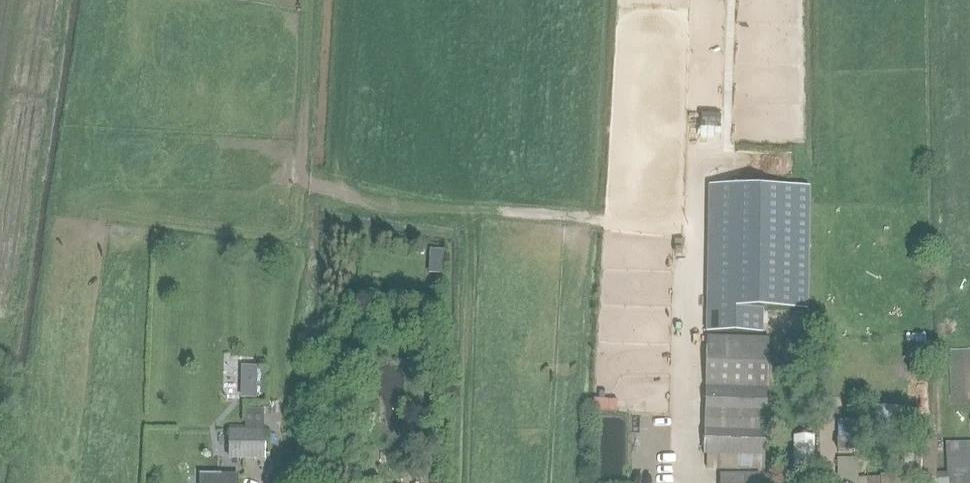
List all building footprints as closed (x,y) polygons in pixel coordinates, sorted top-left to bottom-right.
[(807,317),(811,194),(711,191),(707,310),(707,337),(762,339),(763,315),(807,317)] [(444,252),(434,251),(434,259),(444,259),(444,252)] [(764,471),(765,457),(769,339),(762,339),(707,337),(703,454),(707,455),(707,470),(764,471)] [(801,341),(782,341),(782,365),(801,365),(801,341)] [(246,397),(265,398),(266,365),(246,365),(246,397)] [(893,439),(892,408),(868,408),(868,440),(893,439)] [(837,422),(838,453),(857,453),(857,441),(863,441),(862,422),(837,422)] [(229,430),(228,461),(265,461),(266,431),(244,431),(244,426),(229,426),(229,430)] [(932,479),(931,439),(914,439),(914,455),(902,456),(902,479),(932,479)] [(813,440),(791,440),(791,469),(813,469),(813,440)] [(949,476),(949,482),(969,482),(969,457),(947,458),(948,476),(949,476)] [(835,459),(836,482),(870,482),(869,459),(835,459)] [(239,474),(200,474),(199,482),(239,482),(239,474)] [(720,482),(759,482),(759,474),(720,475),(720,482)]
